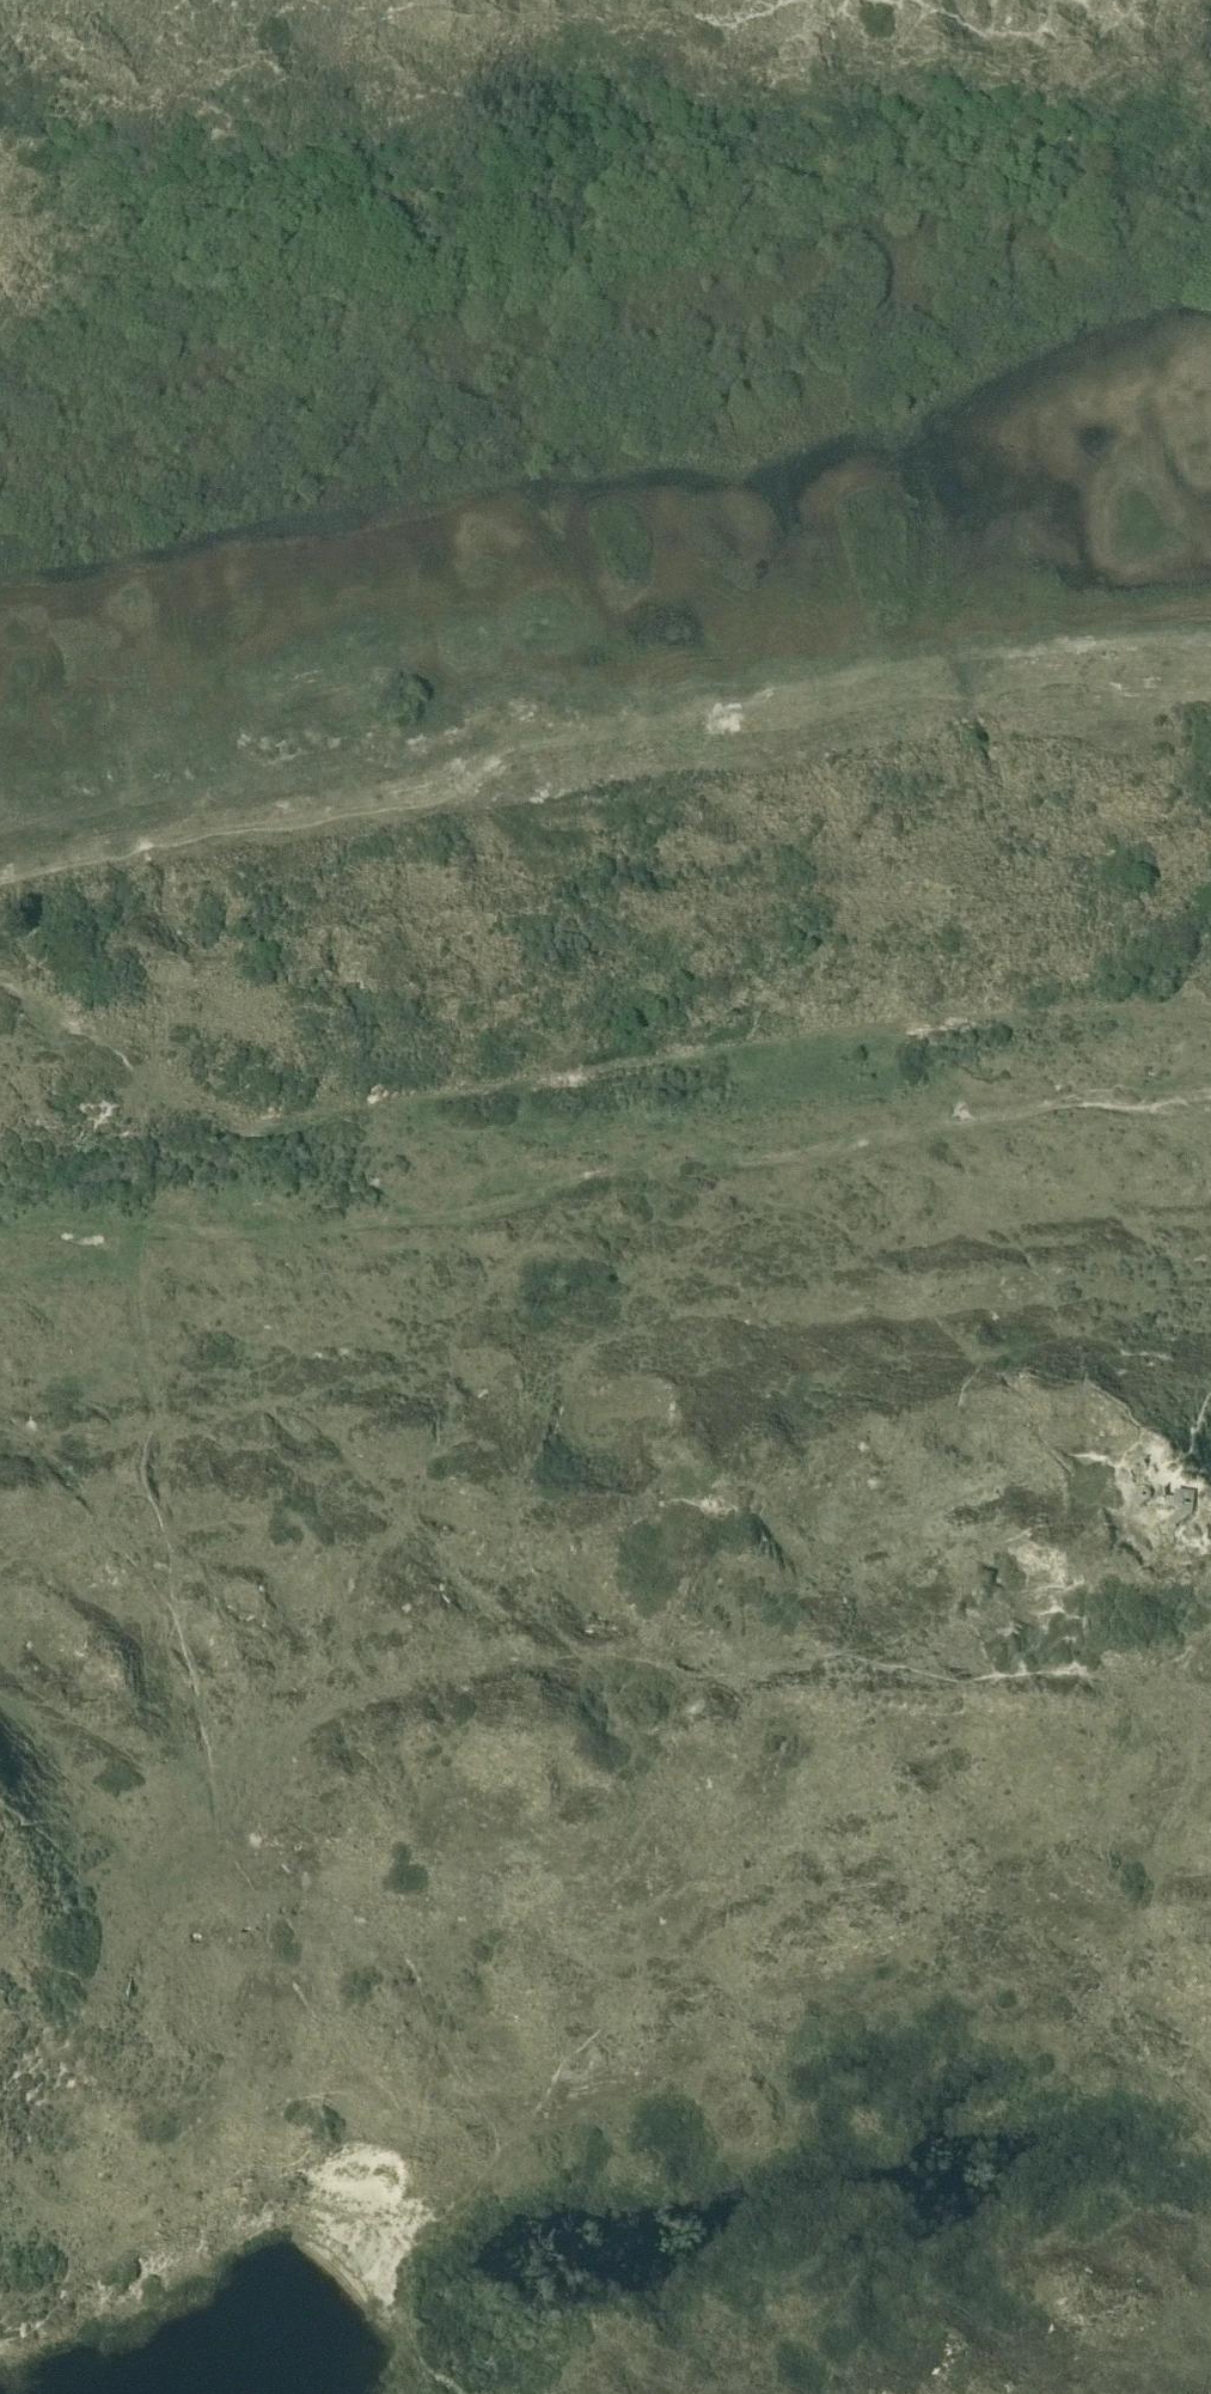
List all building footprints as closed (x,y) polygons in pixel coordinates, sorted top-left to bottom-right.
[(1146,1493),(1138,1498),(1139,1501),(1132,1505),(1137,1514),(1148,1508),(1153,1506),(1169,1514),(1182,1515),(1163,1531),(1166,1546),(1174,1545),(1173,1536),(1177,1536),(1178,1531),(1194,1518),(1197,1494),(1176,1494),(1173,1503),(1166,1503),(1165,1508),(1154,1504),(1153,1497),(1146,1493)]
